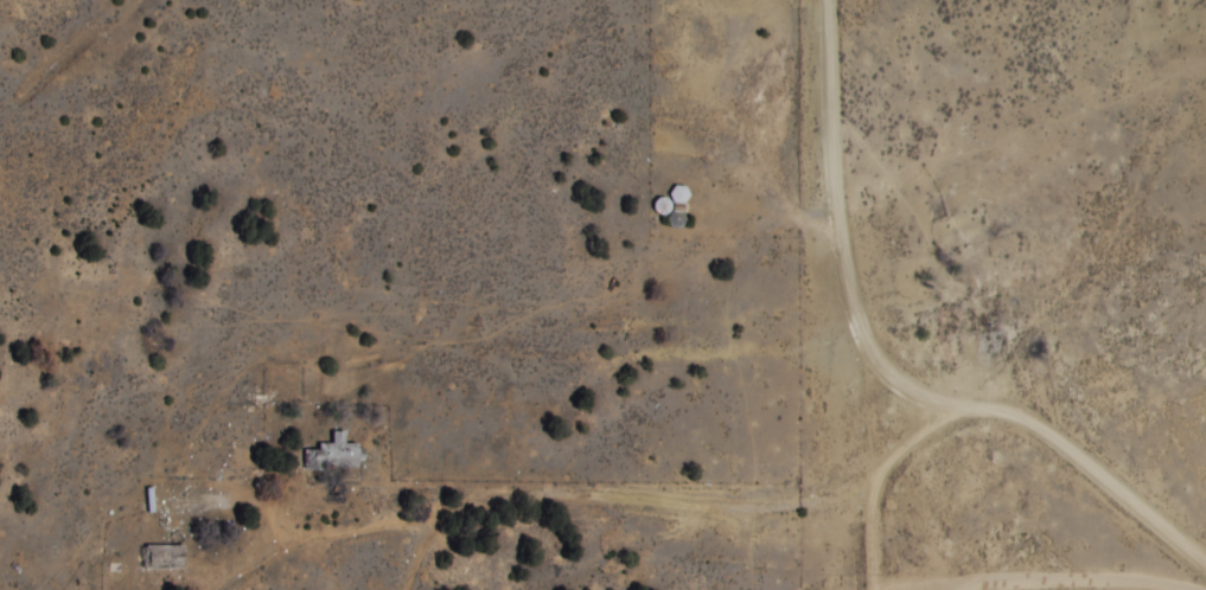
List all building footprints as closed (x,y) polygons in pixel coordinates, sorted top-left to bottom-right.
[(304,450),(305,470),(357,470),(357,444),(343,444),(343,432),(331,432),(332,444),(317,444),(317,450),(304,450)] [(182,568),(182,546),(143,546),(143,568),(182,568)]
